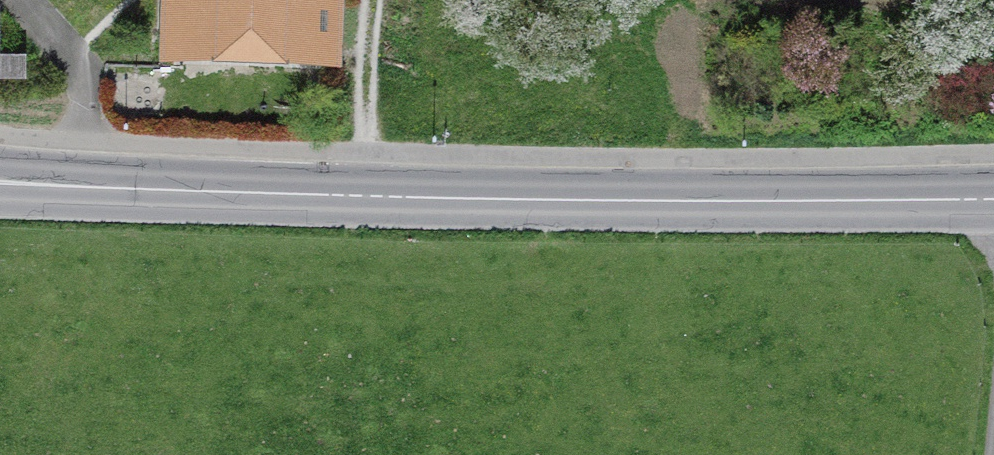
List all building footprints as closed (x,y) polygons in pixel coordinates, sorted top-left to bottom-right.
[(153,67),(348,69),(348,0),(153,0),(153,67)] [(0,18),(0,93),(32,93),(32,69),(4,68),(5,18),(0,18)]
